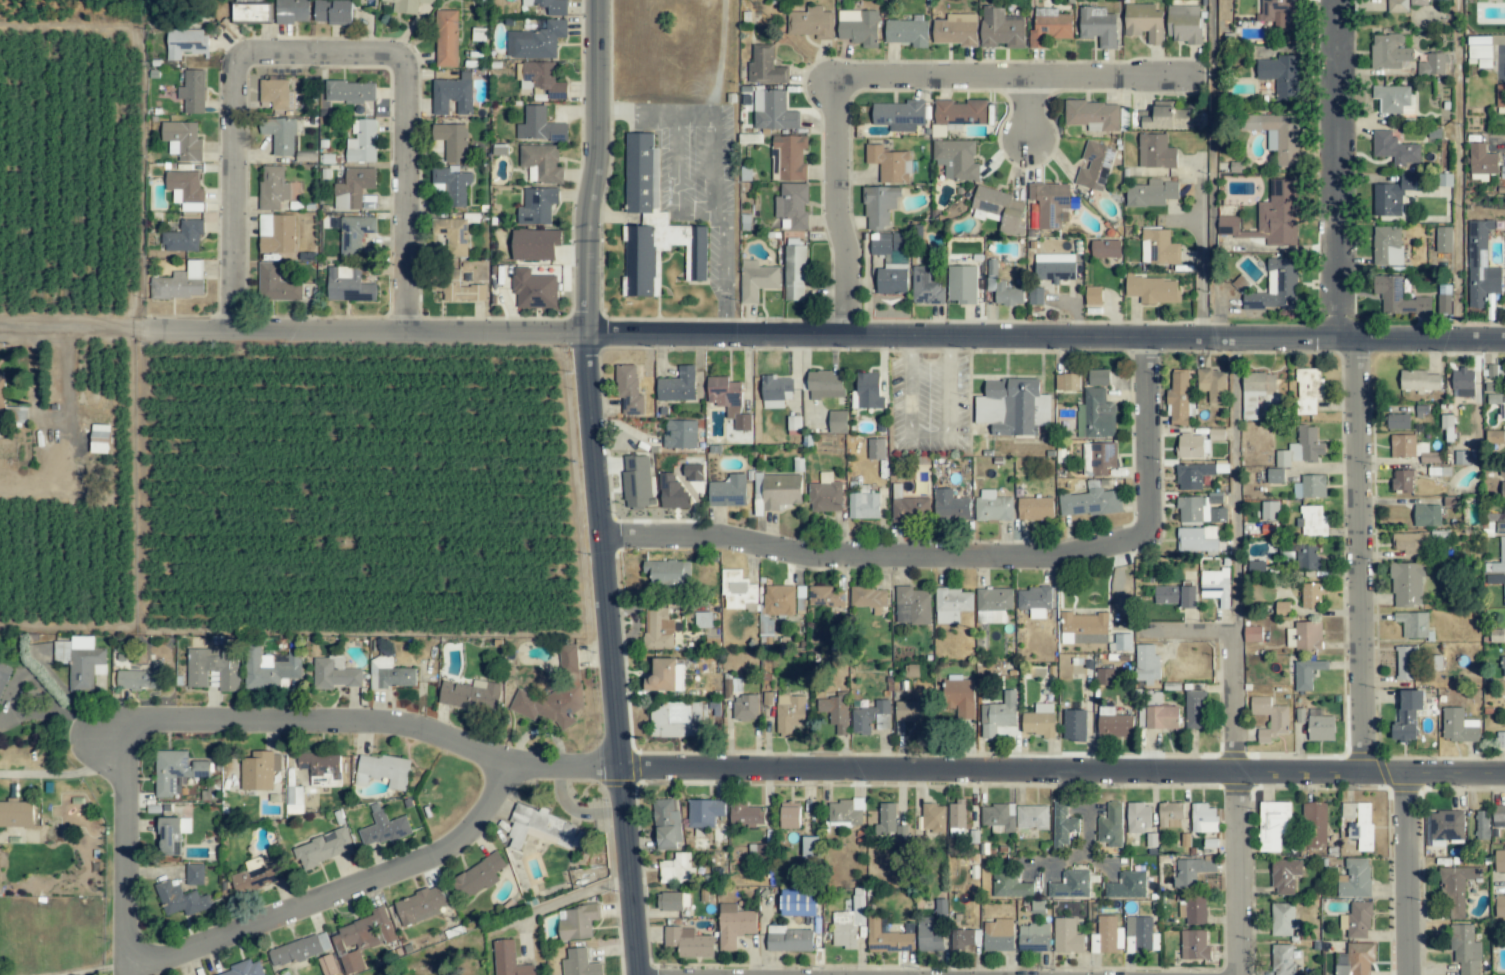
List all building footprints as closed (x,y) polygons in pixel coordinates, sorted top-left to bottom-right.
[(232,22),(270,22),(270,0),(232,0),(232,22)] [(275,23),(308,24),(308,0),(275,0),(275,23)] [(352,1),(313,0),(313,23),(352,23),(352,1)] [(380,1),(393,3),(392,12),(417,15),(418,3),(434,5),(434,0),(381,0),(380,1)] [(522,6),(548,7),(547,16),(567,16),(567,0),(522,0),(522,6)] [(1261,14),(1257,14),(1257,22),(1275,21),(1275,12),(1283,12),(1283,28),(1298,28),(1298,0),(1261,0),(1261,14)] [(1388,12),(1408,12),(1408,5),(1428,5),(1428,0),(1388,0),(1388,12)] [(1163,45),(1163,11),(1155,11),(1154,4),(1124,4),(1125,37),(1145,36),(1145,45),(1163,45)] [(806,12),(787,12),(787,35),(815,35),(815,40),(832,40),(833,12),(822,12),(822,6),(806,6),(806,12)] [(1201,45),(1200,6),(1167,6),(1167,40),(1186,39),(1186,45),(1201,45)] [(1024,49),(1024,16),(1004,16),(1004,7),(981,7),(981,46),(1006,46),(1006,49),(1024,49)] [(1105,8),(1080,7),(1079,38),(1099,39),(1099,49),(1116,49),(1117,14),(1105,14),(1105,8)] [(838,10),(837,41),(861,41),(861,48),(877,48),(878,11),(838,10)] [(436,67),(457,67),(457,11),(436,11),(436,67)] [(977,47),(976,14),(946,14),(946,20),(933,21),(933,44),(960,43),(960,47),(977,47)] [(1072,14),(1034,15),(1034,31),(1028,31),(1029,48),(1046,48),(1046,39),(1072,38),(1072,14)] [(556,59),(556,38),(567,38),(567,20),(546,20),(545,31),(507,31),(507,58),(556,59)] [(912,43),(912,48),(927,48),(928,21),(885,20),(884,43),(912,43)] [(168,29),(167,61),(181,61),(181,54),(207,54),(207,30),(168,29)] [(1372,69),(1401,68),(1401,61),(1412,61),(1412,46),(1404,46),(1403,34),(1371,35),(1372,69)] [(1468,37),(1468,63),(1477,63),(1477,68),(1491,67),(1491,37),(1468,37)] [(789,83),(789,67),(773,67),(773,45),(753,45),(752,62),(748,62),(748,83),(789,83)] [(1446,75),(1446,54),(1426,53),(1426,62),(1418,62),(1417,74),(1446,75)] [(1256,60),(1256,79),(1276,79),(1276,100),(1298,100),(1298,55),(1277,55),(1276,60),(1256,60)] [(567,82),(554,82),(554,62),(520,62),(520,89),(534,89),(534,94),(548,94),(548,100),(567,100),(567,82)] [(205,70),(185,70),(185,87),(177,87),(177,99),(184,100),(184,113),(204,114),(205,70)] [(433,80),(433,115),(449,115),(449,101),(457,101),(457,114),(471,114),(472,72),(461,72),(461,80),(433,80)] [(295,91),(289,91),(289,80),(260,79),(260,102),(272,102),(271,109),(295,110),(295,91)] [(324,82),(324,102),(375,103),(375,82),(324,82)] [(1497,107),(1504,107),(1504,85),(1496,85),(1497,107)] [(1410,87),(1373,86),(1372,99),(1381,99),(1381,113),(1414,114),(1414,96),(1410,96),(1410,87)] [(786,111),(786,91),(754,90),(754,129),(797,129),(798,111),(786,111)] [(906,104),(872,104),(872,126),(889,125),(889,132),(915,132),(915,125),(925,125),(924,100),(906,100),(906,104)] [(987,100),(965,100),(965,104),(952,104),(952,100),(934,100),(934,124),(986,125),(987,100)] [(1064,125),(1087,125),(1087,131),(1118,132),(1119,103),(1065,101),(1064,125)] [(1139,127),(1189,128),(1189,110),(1174,110),(1174,101),(1154,101),(1154,111),(1139,110),(1139,127)] [(546,106),(525,105),(524,124),(516,124),(516,140),(568,141),(568,123),(546,123),(546,106)] [(1298,115),(1247,116),(1247,129),(1278,129),(1278,166),(1298,166),(1298,115)] [(261,135),(273,134),(273,156),(294,156),(294,119),(260,119),(261,135)] [(375,162),(376,120),(353,119),(353,139),(346,139),(346,161),(375,162)] [(202,161),(202,138),(197,138),(197,122),(161,122),(161,141),(168,141),(169,155),(178,155),(178,161),(202,161)] [(467,124),(433,125),(433,141),(445,141),(445,163),(467,163),(467,124)] [(1420,144),(1394,145),(1394,130),(1373,131),(1373,157),(1393,157),(1393,164),(1420,164),(1420,144)] [(1267,151),(1277,150),(1277,131),(1267,131),(1267,151)] [(667,226),(668,212),(658,212),(659,148),(653,148),(653,134),(627,133),(626,213),(653,213),(653,225),(627,225),(625,296),(659,297),(659,293),(654,293),(654,287),(659,287),(660,250),(669,251),(669,246),(686,246),(685,281),(705,281),(706,236),(705,236),(705,226),(667,226)] [(1166,134),(1139,134),(1138,168),(1176,168),(1176,148),(1166,148),(1166,134)] [(772,136),(773,149),(778,149),(779,182),(807,181),(806,162),(803,162),(802,149),(807,149),(807,135),(772,136)] [(974,141),(933,141),(933,165),(945,165),(944,180),(978,181),(978,163),(974,163),(974,141)] [(1074,184),(1103,192),(1115,148),(1086,141),(1081,163),(1080,163),(1074,184)] [(1485,143),(1470,143),(1469,176),(1497,177),(1497,153),(1484,153),(1485,143)] [(519,145),(519,167),(529,167),(529,183),(563,183),(563,167),(558,167),(558,145),(519,145)] [(879,183),(908,183),(908,173),(915,173),(915,163),(908,163),(908,152),(885,152),(885,145),(865,145),(865,163),(880,164),(879,183)] [(284,166),(260,166),(260,210),(280,210),(280,200),(290,200),(290,182),(284,182),(284,166)] [(431,183),(448,183),(447,207),(466,207),(466,185),(472,185),(472,173),(459,173),(459,167),(431,167),(431,183)] [(361,210),(361,189),(376,189),(375,168),(345,168),(345,184),(334,184),(335,211),(361,210)] [(1373,216),(1402,216),(1402,190),(1415,190),(1415,173),(1400,173),(1400,184),(1373,184),(1373,216)] [(1296,179),(1269,180),(1269,202),(1257,202),(1257,232),(1249,232),(1249,237),(1266,237),(1266,246),(1296,245),(1296,179)] [(1125,206),(1165,207),(1165,199),(1178,200),(1178,181),(1148,181),(1148,185),(1126,185),(1125,206)] [(1061,230),(1061,222),(1069,222),(1069,184),(1028,183),(1028,201),(1039,201),(1038,229),(1061,230)] [(774,219),(782,219),(782,228),(789,228),(789,230),(808,230),(808,211),(807,211),(807,184),(780,184),(780,197),(775,197),(774,219)] [(1016,236),(1025,203),(1011,200),(1012,195),(978,186),(970,216),(984,220),(985,216),(1001,220),(998,231),(1016,236)] [(890,228),(889,210),(896,209),(896,197),(901,197),(901,187),(864,187),(865,229),(890,228)] [(551,205),(559,204),(559,188),(524,189),(524,207),(517,207),(517,225),(551,224),(551,205)] [(295,215),(259,215),(259,253),(294,253),(295,215)] [(1239,216),(1218,216),(1218,236),(1239,236),(1239,216)] [(376,217),(341,217),(341,256),(361,256),(361,233),(376,233),(376,217)] [(447,228),(447,259),(467,259),(466,218),(432,219),(432,229),(447,228)] [(204,220),(180,220),(180,232),(162,232),(162,251),(199,252),(199,235),(203,235),(204,220)] [(1468,307),(1485,307),(1485,294),(1501,293),(1501,267),(1487,267),(1487,230),(1494,230),(1494,221),(1468,221),(1468,307)] [(1402,227),(1374,227),(1373,265),(1401,266),(1402,227)] [(1451,227),(1436,227),(1437,253),(1451,252),(1451,227)] [(1169,229),(1141,229),(1142,264),(1180,263),(1180,243),(1170,244),(1169,229)] [(560,230),(512,231),(513,261),(555,260),(555,246),(561,246),(560,230)] [(907,294),(907,234),(879,233),(878,240),(871,240),(870,255),(888,255),(888,266),(877,266),(876,294),(907,294)] [(803,301),(803,282),(806,282),(807,246),(800,245),(800,239),(785,238),(784,300),(803,301)] [(1121,258),(1120,240),(1091,240),(1091,258),(1121,258)] [(1075,254),(1035,255),(1035,282),(1058,282),(1058,280),(1075,280),(1075,254)] [(1298,259),(1268,258),(1267,294),(1243,293),(1242,309),(1297,310),(1298,259)] [(740,304),(758,304),(758,288),(778,289),(778,267),(758,267),(758,260),(741,260),(740,304)] [(1024,289),(1005,288),(1005,282),(996,282),(997,260),(987,260),(986,291),(997,291),(996,305),(1023,306),(1024,289)] [(203,261),(188,261),(188,272),(172,271),(172,278),(150,277),(149,299),(190,299),(190,296),(203,296),(203,261)] [(259,301),(302,300),(302,281),(280,282),(279,262),(258,262),(259,301)] [(930,267),(912,266),(912,303),(943,304),(943,281),(930,281),(930,267)] [(948,303),(976,303),(977,266),(948,266),(948,303)] [(376,284),(360,284),(361,268),(328,267),(327,301),(376,301),(376,284)] [(530,275),(530,268),(515,267),(513,308),(556,309),(557,275),(530,275)] [(486,301),(486,285),(460,286),(460,280),(470,280),(470,274),(454,274),(454,279),(440,280),(440,290),(443,290),(443,302),(486,301)] [(1401,276),(1374,276),(1374,294),(1382,294),(1382,314),(1431,314),(1431,298),(1401,299),(1401,276)] [(1140,304),(1180,303),(1180,291),(1177,291),(1177,278),(1125,279),(1125,297),(1140,297),(1140,304)] [(1086,286),(1086,305),(1101,305),(1102,287),(1086,286)] [(1043,288),(1029,288),(1028,305),(1043,305),(1043,288)] [(1438,314),(1450,314),(1451,292),(1438,291),(1438,314)] [(618,414),(643,414),(643,395),(637,395),(637,365),(619,365),(618,414)] [(695,365),(679,365),(679,379),(658,378),(657,401),(694,401),(695,365)] [(1109,369),(1088,370),(1088,386),(1109,386),(1109,369)] [(1188,369),(1171,370),(1171,391),(1166,391),(1166,404),(1170,404),(1170,426),(1188,426),(1188,369)] [(1208,388),(1207,404),(1224,405),(1225,370),(1197,369),(1197,388),(1208,388)] [(1315,415),(1316,399),(1321,399),(1322,369),(1297,369),(1297,415),(1315,415)] [(1474,397),(1474,370),(1452,369),(1452,397),(1474,397)] [(1427,371),(1400,370),(1400,391),(1440,391),(1441,374),(1427,374),(1427,371)] [(808,372),(808,398),(843,398),(844,372),(808,372)] [(879,373),(858,373),(857,408),(884,409),(884,397),(878,397),(879,373)] [(1079,391),(1079,374),(1055,373),(1055,391),(1079,391)] [(1257,394),(1275,394),(1275,373),(1242,373),(1242,420),(1257,419),(1257,394)] [(792,378),(775,379),(775,375),(762,375),(762,408),(783,408),(783,399),(793,399),(792,378)] [(707,377),(707,405),(726,405),(726,419),(734,419),(734,431),(751,431),(750,414),(741,414),(740,382),(729,382),(729,377),(707,377)] [(1039,380),(985,380),(985,397),(975,397),(975,424),(991,423),(991,436),(1038,436),(1038,426),(1051,426),(1050,395),(1040,395),(1039,380)] [(1077,438),(1115,438),(1115,403),(1105,403),(1105,388),(1084,388),(1084,404),(1077,404),(1077,438)] [(829,433),(847,433),(847,411),(829,411),(829,433)] [(1409,414),(1387,414),(1387,429),(1409,430),(1409,414)] [(1452,415),(1443,416),(1444,438),(1453,438),(1452,415)] [(697,420),(665,420),(664,448),(696,448),(697,420)] [(91,452),(108,453),(109,425),(92,425),(91,452)] [(1276,467),(1290,467),(1290,462),(1317,462),(1317,455),(1325,455),(1325,442),(1317,442),(1317,426),(1298,426),(1298,443),(1288,443),(1288,450),(1276,450),(1276,467)] [(1223,441),(1224,430),(1209,429),(1209,440),(1223,441)] [(1485,442),(1502,443),(1502,431),(1486,430),(1485,442)] [(1391,457),(1420,457),(1420,463),(1438,462),(1438,452),(1427,453),(1427,443),(1415,443),(1415,435),(1390,435),(1391,457)] [(1204,458),(1204,450),(1208,450),(1209,437),(1179,436),(1178,457),(1204,458)] [(885,459),(884,439),(868,439),(868,460),(885,459)] [(1116,443),(1090,443),(1091,476),(1108,476),(1107,469),(1117,469),(1116,443)] [(649,456),(623,456),(624,509),(650,508),(649,456)] [(685,482),(703,481),(702,464),(684,464),(685,482)] [(1201,491),(1202,475),(1216,476),(1216,465),(1177,464),(1176,490),(1201,491)] [(1267,469),(1267,483),(1283,483),(1283,469),(1267,469)] [(1393,492),(1414,492),(1413,470),(1392,470),(1393,492)] [(841,482),(832,482),(832,472),(819,472),(819,483),(808,484),(809,512),(842,511),(841,482)] [(689,508),(688,484),(676,484),(676,473),(661,473),(661,508),(689,508)] [(709,482),(709,507),(746,506),(745,474),(729,474),(729,482),(709,482)] [(778,505),(801,504),(801,474),(754,475),(755,511),(778,510),(778,505)] [(1293,498),(1326,498),(1325,475),(1301,475),(1301,483),(1293,484),(1293,498)] [(1122,512),(1120,490),(1102,491),(1102,487),(1088,488),(1088,493),(1058,495),(1060,516),(1122,512)] [(969,498),(952,498),(952,489),(934,489),(934,520),(970,519),(969,498)] [(975,520),(1012,521),(1012,498),(995,497),(995,490),(980,489),(980,498),(975,498),(975,520)] [(848,519),(879,519),(879,493),(848,493),(848,519)] [(1017,498),(1018,520),(1053,520),(1053,497),(1017,498)] [(892,523),(930,522),(929,498),(891,498),(892,523)] [(1226,501),(1178,502),(1178,522),(1227,522),(1226,501)] [(1262,519),(1279,519),(1278,501),(1261,502),(1262,519)] [(1414,526),(1440,527),(1441,506),(1415,505),(1414,526)] [(1504,505),(1504,513),(1488,513),(1488,520),(1495,520),(1495,534),(1504,534),(1504,505)] [(1322,506),(1300,506),(1300,518),(1296,518),(1297,536),(1327,536),(1327,516),(1322,516),(1322,506)] [(1177,553),(1217,552),(1217,527),(1177,528),(1177,553)] [(1393,533),(1393,550),(1403,550),(1403,553),(1428,552),(1428,533),(1393,533)] [(1499,537),(1500,563),(1486,563),(1486,572),(1504,571),(1504,565),(1504,537),(1499,537)] [(1296,570),(1318,571),(1319,544),(1296,544),(1296,570)] [(690,561),(643,561),(643,573),(651,573),(651,586),(690,585),(690,561)] [(1264,561),(1248,562),(1248,574),(1265,573),(1264,561)] [(1392,607),(1421,607),(1421,576),(1424,576),(1424,563),(1391,563),(1392,607)] [(756,582),(742,582),(741,569),(722,570),(723,610),(757,610),(756,582)] [(1228,570),(1200,570),(1200,598),(1219,598),(1219,609),(1228,609),(1228,570)] [(1302,608),(1321,608),(1321,583),(1301,584),(1302,608)] [(762,586),(761,635),(773,635),(773,616),(794,616),(795,586),(762,586)] [(808,606),(845,607),(845,590),(832,590),(832,586),(809,586),(808,606)] [(931,624),(930,590),(912,591),(912,586),(895,586),(896,624),(931,624)] [(1195,586),(1154,587),(1154,604),(1181,604),(1181,609),(1196,609),(1195,586)] [(1051,587),(1027,587),(1027,591),(1017,590),(1017,610),(1030,610),(1029,619),(1045,619),(1045,610),(1051,610),(1051,587)] [(887,589),(851,588),(850,608),(887,609),(887,589)] [(1012,610),(1011,589),(976,589),(977,623),(1006,622),(1006,610),(1012,610)] [(973,590),(935,590),(935,624),(959,624),(959,611),(973,611),(973,590)] [(1290,602),(1275,602),(1275,615),(1289,615),(1290,602)] [(668,608),(646,608),(645,649),(673,650),(673,620),(668,620),(668,608)] [(695,613),(695,628),(711,627),(711,612),(695,613)] [(1427,612),(1393,613),(1394,622),(1402,622),(1403,639),(1428,638),(1427,612)] [(1060,643),(1107,644),(1108,614),(1061,613),(1060,643)] [(1295,622),(1295,651),(1321,650),(1321,622),(1295,622)] [(1244,626),(1244,642),(1261,641),(1261,626),(1244,626)] [(1132,634),(1113,634),(1113,650),(1131,650),(1132,634)] [(69,691),(93,692),(93,675),(105,675),(106,648),(93,648),(93,637),(70,636),(70,642),(54,641),(54,663),(69,664),(69,691)] [(207,687),(207,672),(219,672),(219,691),(237,691),(238,642),(220,642),(220,649),(187,648),(186,687),(207,687)] [(583,710),(577,644),(558,646),(562,683),(560,688),(550,689),(545,700),(517,689),(509,711),(534,720),(536,716),(563,727),(574,725),(572,711),(583,710)] [(1160,680),(1159,655),(1154,655),(1154,644),(1135,645),(1136,681),(1145,681),(1145,685),(1153,685),(1153,680),(1160,680)] [(300,679),(300,653),(287,653),(287,656),(260,655),(260,645),(246,645),(246,689),(287,689),(288,679),(300,679)] [(1417,680),(1416,646),(1396,647),(1397,681),(1417,680)] [(344,657),(313,656),(313,689),(333,690),(333,686),(362,686),(362,669),(344,669),(344,657)] [(415,687),(415,668),(391,668),(391,657),(370,657),(370,687),(415,687)] [(654,660),(654,677),(644,678),(645,691),(683,691),(683,660),(654,660)] [(1328,661),(1295,661),(1295,691),(1312,691),(1312,670),(1328,670),(1328,661)] [(163,662),(151,662),(151,671),(116,670),(116,689),(163,690),(163,662)] [(11,668),(0,664),(0,698),(11,668)] [(1113,669),(1096,669),(1096,685),(1113,686),(1113,669)] [(501,684),(472,680),(471,685),(442,681),(439,704),(467,708),(467,711),(497,715),(501,684)] [(973,680),(943,681),(944,708),(955,707),(955,721),(974,720),(973,680)] [(1015,690),(1003,690),(1003,704),(980,705),(981,739),(997,739),(996,726),(1016,726),(1015,690)] [(1423,691),(1400,690),(1399,724),(1392,724),(1392,741),(1416,742),(1416,711),(1423,711),(1423,691)] [(1207,691),(1186,691),(1185,729),(1206,729),(1207,691)] [(817,713),(828,712),(829,734),(848,733),(846,692),(834,692),(835,699),(816,699),(817,713)] [(733,721),(757,721),(757,695),(732,696),(733,721)] [(805,695),(776,695),(777,736),(793,736),(793,726),(805,726),(805,695)] [(1250,715),(1269,715),(1269,729),(1257,729),(1257,743),(1276,743),(1276,734),(1288,734),(1288,706),(1270,706),(1270,697),(1250,697),(1250,715)] [(852,735),(873,734),(873,730),(890,729),(889,700),(875,700),(875,708),(852,708),(852,735)] [(650,737),(701,736),(701,722),(706,722),(706,702),(658,703),(658,709),(650,709),(650,737)] [(1022,713),(1022,736),(1054,735),(1054,704),(1034,704),(1035,713),(1022,713)] [(1097,736),(1132,738),(1133,716),(1113,715),(1114,707),(1098,706),(1097,736)] [(1179,707),(1147,706),(1146,728),(1178,730),(1179,707)] [(1463,708),(1443,707),(1442,741),(1478,742),(1478,721),(1463,720),(1463,708)] [(1335,717),(1322,716),(1322,709),(1310,709),(1309,741),(1334,741),(1335,717)] [(1085,741),(1086,711),(1064,710),(1063,740),(1085,741)] [(1497,732),(1497,748),(1504,748),(1504,732),(1497,732)] [(210,778),(210,760),(189,760),(189,751),(155,750),(155,796),(180,796),(180,784),(185,784),(185,777),(210,778)] [(280,771),(281,752),(251,752),(251,758),(241,758),(240,790),(273,791),(273,771),(280,771)] [(410,761),(359,753),(355,786),(366,787),(368,777),(388,780),(387,789),(405,792),(410,761)] [(287,814),(303,813),(302,787),(286,787),(287,814)] [(655,850),(676,849),(676,824),(679,824),(678,799),(653,800),(655,850)] [(965,799),(956,799),(956,804),(948,804),(948,828),(965,828),(965,799)] [(724,801),(688,800),(688,828),(715,828),(715,816),(724,817),(724,801)] [(863,826),(863,801),(828,800),(827,826),(863,826)] [(0,802),(0,826),(33,827),(34,801),(11,801),(11,802),(0,802)] [(1053,801),(1052,846),(1068,847),(1068,830),(1078,830),(1078,818),(1067,818),(1067,802),(1053,801)] [(406,816),(387,822),(380,802),(368,806),(375,825),(358,830),(364,848),(412,833),(406,816)] [(763,825),(763,807),(746,807),(746,802),(730,802),(730,824),(763,825)] [(800,802),(781,802),(780,828),(800,829),(800,802)] [(1097,818),(1098,842),(1106,842),(1107,847),(1121,847),(1121,802),(1107,802),(1107,818),(1097,818)] [(1280,835),(1290,835),(1291,803),(1260,802),(1259,852),(1280,852),(1280,835)] [(1304,803),(1305,848),(1327,847),(1326,802),(1304,803)] [(525,834),(572,850),(573,846),(584,850),(591,830),(539,812),(539,811),(516,803),(509,822),(512,823),(507,837),(511,838),(508,847),(520,851),(525,834)] [(895,803),(878,803),(877,835),(895,835),(895,803)] [(1182,828),(1182,803),(1159,803),(1158,828),(1182,828)] [(1371,852),(1372,804),(1342,803),(1341,818),(1357,819),(1357,823),(1348,823),(1348,839),(1358,839),(1357,851),(1371,852)] [(921,830),(931,830),(931,837),(945,838),(945,804),(922,804),(921,830)] [(1015,832),(1014,804),(980,805),(981,826),(997,826),(997,833),(1015,832)] [(1127,832),(1150,831),(1150,804),(1127,804),(1127,832)] [(1191,806),(1192,832),(1216,832),(1216,805),(1191,806)] [(1048,806),(1016,806),(1017,829),(1048,828),(1048,806)] [(1493,806),(1493,827),(1504,827),(1504,806),(1493,806)] [(1489,839),(1489,811),(1475,811),(1476,840),(1489,839)] [(180,856),(181,833),(190,833),(191,818),(159,818),(158,856),(180,856)] [(907,842),(907,825),(896,825),(895,842),(907,842)] [(354,852),(346,828),(293,846),(301,869),(354,852)] [(818,837),(802,837),(802,856),(818,857),(818,837)] [(1495,850),(1494,872),(1504,872),(1504,850),(1495,850)] [(495,873),(506,867),(498,852),(451,879),(464,901),(500,881),(495,873)] [(690,853),(674,853),(674,861),(659,861),(659,883),(694,882),(694,867),(690,867),(690,853)] [(285,880),(279,861),(264,866),(261,856),(244,862),(247,871),(231,876),(237,895),(285,880)] [(1175,858),(1175,889),(1196,889),(1196,873),(1216,873),(1216,858),(1175,858)] [(1337,897),(1370,897),(1370,859),(1346,858),(1346,875),(1338,875),(1337,897)] [(1272,896),(1293,895),(1293,875),(1302,875),(1302,860),(1272,860),(1272,896)] [(186,885),(204,885),(203,864),(186,865),(186,885)] [(1465,919),(1464,880),(1482,879),(1481,867),(1441,868),(1442,919),(1465,919)] [(1033,896),(1033,883),(1019,883),(1018,871),(994,872),(995,897),(1033,896)] [(1089,897),(1088,871),(1061,871),(1061,883),(1047,883),(1047,897),(1089,897)] [(1105,884),(1105,898),(1145,897),(1145,871),(1119,871),(1120,883),(1105,884)] [(212,907),(208,894),(199,897),(196,890),(182,895),(179,884),(172,887),(170,880),(155,885),(165,916),(183,910),(185,917),(212,907)] [(393,902),(402,928),(441,914),(439,908),(448,905),(441,885),(393,902)] [(865,925),(864,888),(852,888),(853,912),(832,912),(833,946),(844,946),(844,949),(856,949),(856,926),(865,925)] [(781,915),(815,916),(816,890),(782,889),(781,915)] [(682,893),(658,892),(657,910),(682,911),(682,893)] [(1495,894),(1495,917),(1504,917),(1504,894),(1495,894)] [(1206,924),(1205,897),(1185,897),(1186,925),(1206,924)] [(918,951),(943,951),(943,918),(946,918),(946,900),(935,900),(935,920),(932,920),(932,917),(918,917),(918,951)] [(1370,937),(1370,901),(1350,902),(1351,915),(1340,915),(1340,937),(1370,937)] [(719,951),(736,951),(736,935),(756,935),(756,911),(736,911),(736,903),(718,904),(719,951)] [(1292,935),(1292,929),(1298,929),(1298,921),(1294,921),(1294,904),(1272,903),(1271,935),(1292,935)] [(558,920),(559,941),(592,939),(591,921),(600,920),(600,906),(564,907),(565,920),(558,920)] [(365,969),(359,952),(396,939),(386,910),(336,926),(339,935),(332,937),(345,974),(347,974),(365,969)] [(914,951),(914,923),(904,923),(904,933),(880,933),(880,925),(886,925),(886,915),(867,915),(867,952),(914,951)] [(1097,935),(1090,935),(1090,952),(1122,952),(1122,928),(1116,928),(1116,916),(1097,916),(1097,935)] [(1152,917),(1125,917),(1126,951),(1159,951),(1159,933),(1152,933),(1152,917)] [(1053,952),(1083,953),(1083,935),(1075,935),(1075,918),(1053,918),(1053,952)] [(1013,921),(984,920),(983,951),(1012,952),(1013,921)] [(1050,925),(1018,925),(1017,951),(1049,952),(1050,925)] [(1452,925),(1453,963),(1459,963),(1459,974),(1480,974),(1480,942),(1473,942),(1473,925),(1452,925)] [(714,936),(694,936),(694,927),(664,927),(664,946),(678,947),(678,957),(713,958),(714,936)] [(812,951),(812,928),(767,927),(767,951),(812,951)] [(980,930),(951,929),(950,950),(964,951),(964,945),(980,945),(980,930)] [(1181,960),(1210,960),(1210,946),(1206,946),(1205,930),(1180,930),(1181,960)] [(331,949),(325,932),(267,951),(273,968),(331,949)] [(493,940),(495,974),(535,974),(534,964),(516,965),(514,939),(493,940)] [(1375,943),(1347,943),(1347,954),(1335,954),(1335,974),(1370,974),(1370,963),(1375,963),(1375,943)] [(1295,963),(1291,963),(1292,945),(1273,945),(1272,974),(1295,974),(1295,963)] [(567,959),(562,959),(562,974),(603,974),(602,963),(587,964),(587,948),(567,948),(567,959)] [(331,954),(317,959),(323,974),(333,974),(338,973),(331,954)] [(259,961),(251,963),(250,961),(213,974),(263,974),(259,961)]
